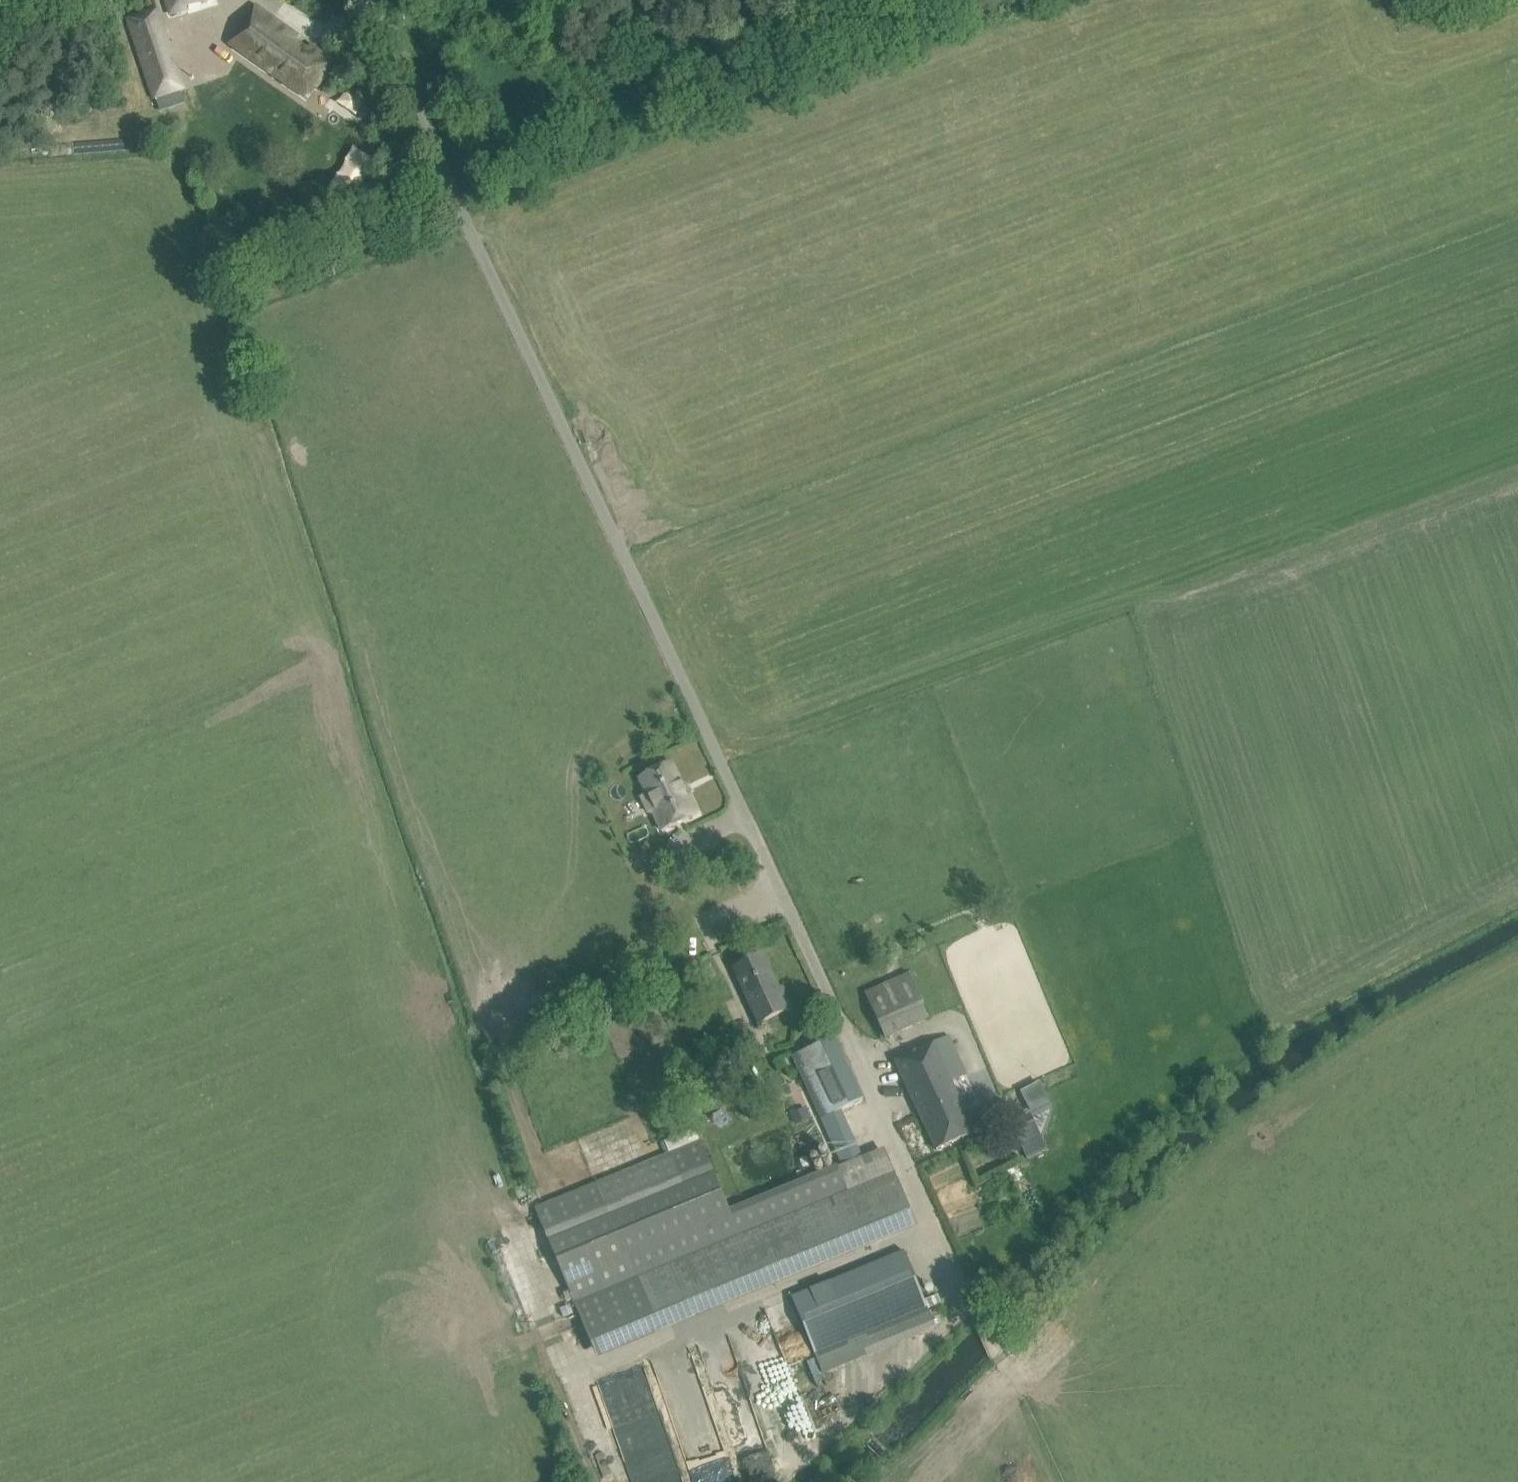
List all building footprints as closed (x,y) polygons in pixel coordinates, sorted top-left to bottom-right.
[(184,0),(166,0),(171,15),(187,11),(184,0)] [(228,44),(304,99),(313,86),(316,89),(335,62),(311,45),(307,50),(295,41),(298,36),(255,5),(228,44)] [(127,19),(154,100),(185,89),(158,8),(127,19)] [(348,115),(364,112),(360,91),(344,95),(348,115)] [(652,810),(662,831),(698,813),(689,792),(685,794),(671,764),(641,777),(655,808),(652,810)] [(734,968),(760,1023),(792,1008),(782,988),(779,990),(763,955),(744,963),(734,968)] [(865,994),(886,1039),(931,1019),(910,974),(865,994)] [(967,1075),(949,1036),(896,1060),(937,1150),(988,1126),(979,1107),(966,1113),(952,1082),(967,1075)] [(887,1154),(865,1164),(841,1110),(863,1099),(834,1037),(793,1056),(853,1197),(641,1284),(638,1277),(575,1303),(592,1343),(786,1263),(836,1243),(864,1231),(868,1240),(902,1226),(898,1218),(910,1213),(905,1200),(906,1199),(895,1172),(887,1154)] [(1044,1149),(1030,1119),(1006,1130),(1012,1143),(1019,1140),(1027,1157),(1044,1149)] [(700,1140),(536,1208),(560,1266),(692,1213),(688,1204),(721,1190),(700,1140)] [(1008,1167),(1012,1176),(1026,1170),(1023,1161),(1008,1167)] [(792,1297),(815,1353),(941,1302),(938,1295),(925,1300),(905,1251),(792,1297)] [(640,1360),(599,1372),(611,1414),(618,1412),(615,1401),(649,1391),(640,1360)]
